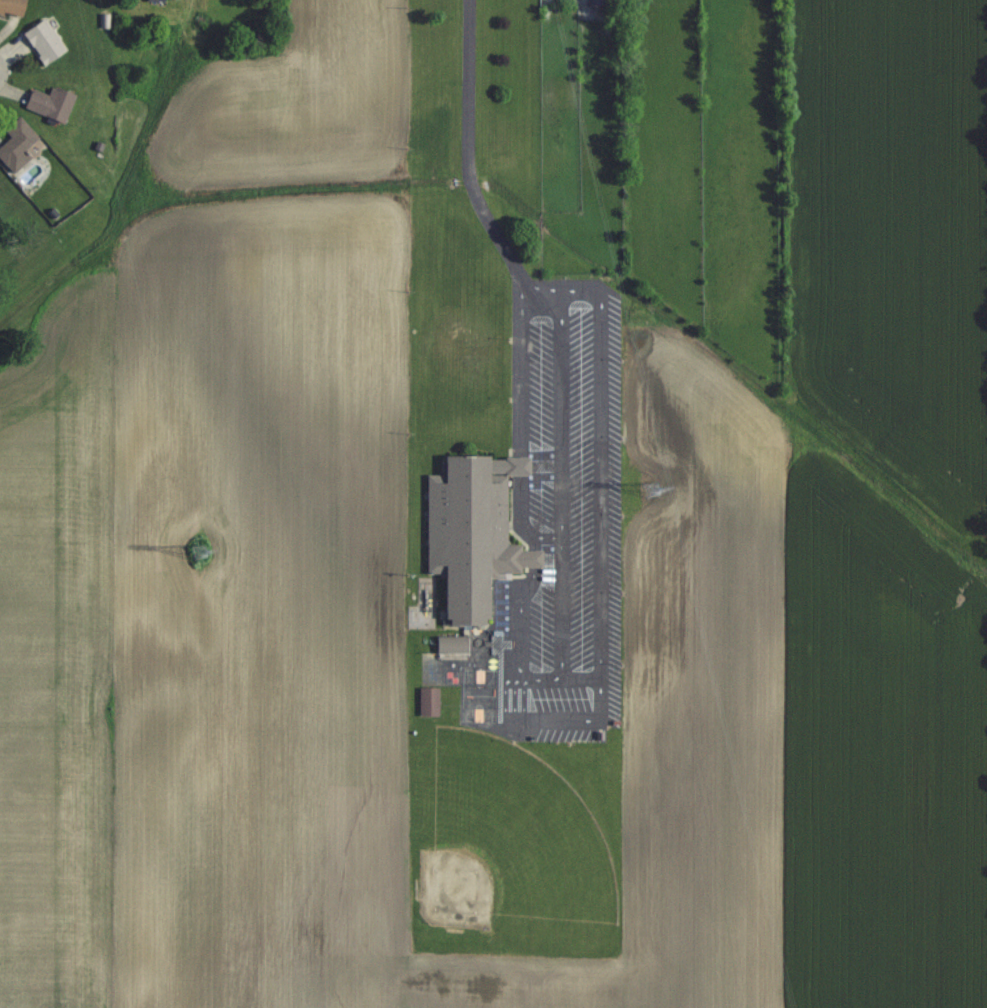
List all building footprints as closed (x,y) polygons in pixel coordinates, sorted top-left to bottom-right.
[(23,17),(28,0),(0,0),(0,10),(23,17)] [(25,31),(46,65),(68,51),(48,18),(25,31)] [(67,122),(77,93),(54,85),(51,94),(33,88),(27,108),(67,122)] [(22,115),(6,129),(13,136),(0,147),(0,155),(15,172),(33,157),(26,150),(41,137),(22,115)] [(487,626),(487,579),(496,579),(496,572),(521,572),(521,567),(541,567),(541,551),(521,551),(521,545),(506,545),(506,475),(527,475),(527,457),(442,457),(442,475),(426,475),(426,574),(443,574),(443,626),(487,626)] [(467,654),(467,636),(437,636),(437,654),(467,654)] [(437,715),(437,689),(420,689),(420,715),(437,715)]
